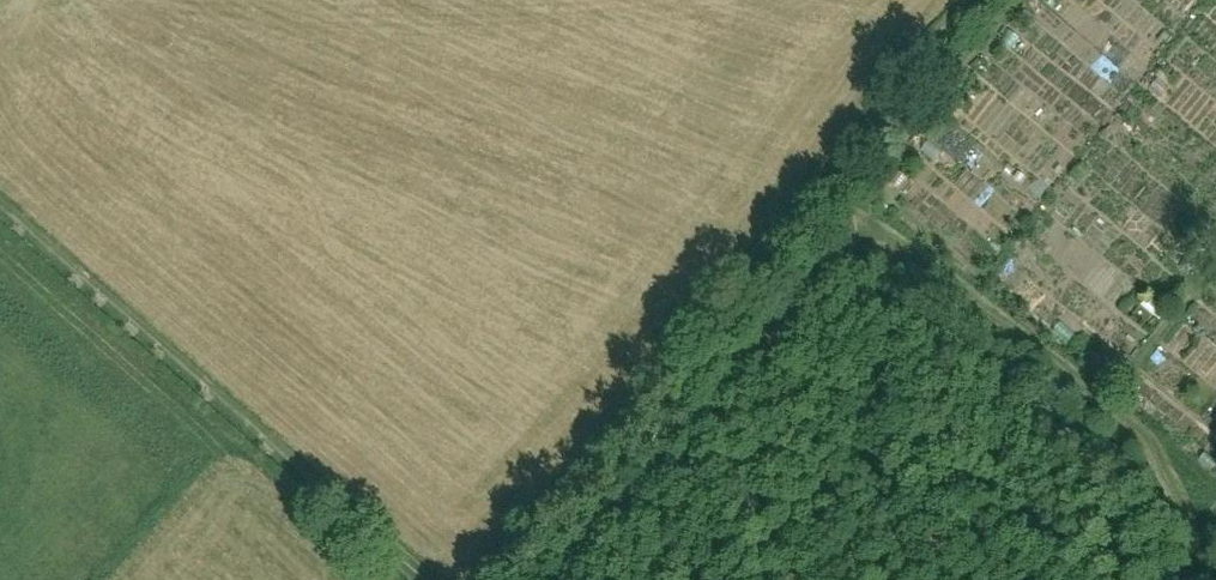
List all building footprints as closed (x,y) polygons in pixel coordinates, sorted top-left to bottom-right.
[(929,138),(919,149),(935,162),(944,151),(929,138)] [(1158,304),(1151,313),(1159,321),(1167,312),(1158,304)]
